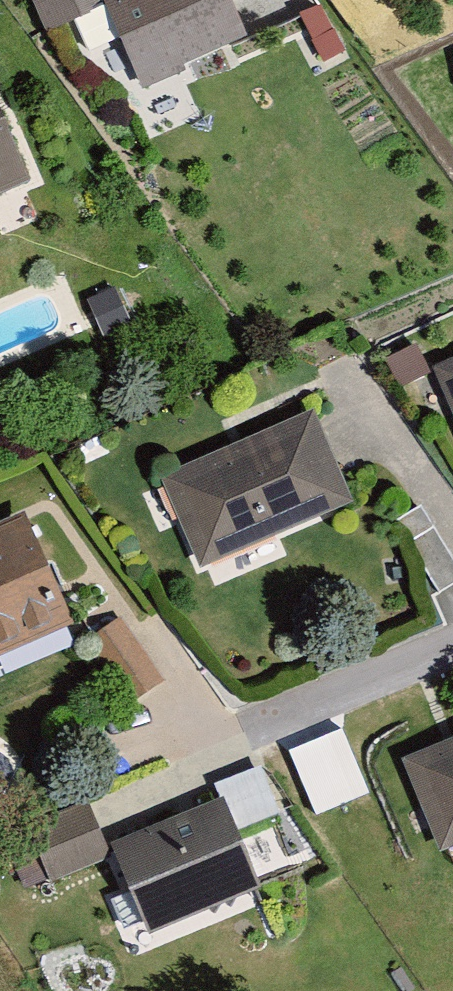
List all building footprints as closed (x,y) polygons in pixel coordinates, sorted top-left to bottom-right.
[(48,33),(104,10),(138,92),(251,46),(232,0),(34,0),(48,33)] [(27,185),(0,122),(0,196),(27,185)] [(431,364),(452,416),(452,354),(431,364)] [(318,413),(162,478),(201,574),(358,509),(318,413)] [(0,522),(0,656),(71,628),(24,512),(0,522)] [(292,745),(316,809),(368,790),(345,726),(292,745)] [(400,756),(437,851),(452,845),(452,736),(400,756)] [(223,789),(110,835),(149,932),(263,885),(223,789)] [(84,802),(23,824),(46,886),(108,863),(84,802)]
